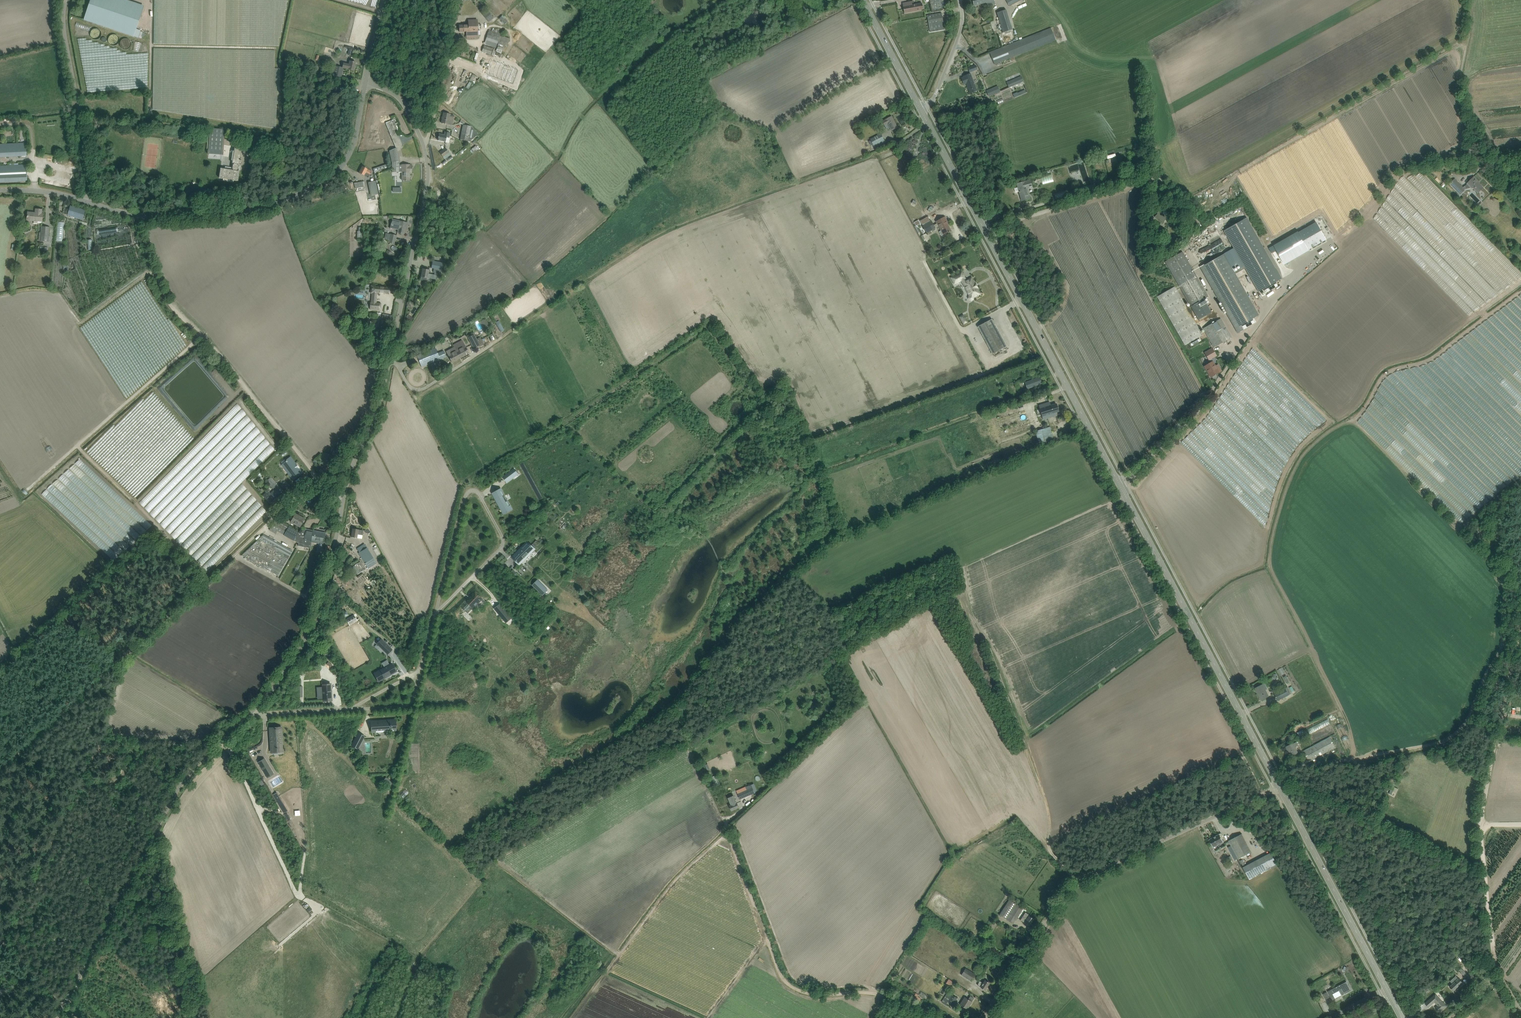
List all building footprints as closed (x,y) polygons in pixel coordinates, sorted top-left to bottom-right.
[(134,37),(142,12),(114,2),(114,0),(90,0),(84,20),(134,37)] [(945,8),(943,0),(930,0),(933,11),(945,8)] [(913,3),(911,3),(911,2),(903,3),(904,13),(923,9),(922,3),(913,5),(913,3)] [(488,10),(483,14),(489,22),(494,18),(488,10)] [(1012,29),(1006,10),(997,13),(1003,32),(1012,29)] [(930,32),(944,29),(942,13),(927,16),(930,32)] [(504,16),(501,20),(506,25),(510,21),(504,16)] [(459,32),(466,32),(468,32),(468,27),(471,27),(471,23),(477,23),(477,19),(468,20),(468,25),(459,25),(459,32)] [(478,38),(477,23),(471,23),(471,27),(468,27),(468,32),(466,32),(466,38),(478,38)] [(990,52),(994,64),(1056,40),(1051,28),(990,52)] [(484,44),(496,47),(501,32),(497,31),(492,29),(492,32),(488,31),(484,44)] [(127,51),(133,46),(127,39),(121,44),(127,51)] [(482,52),(491,55),(493,49),(483,46),(482,52)] [(335,66),(335,68),(328,66),(326,74),(331,75),(341,77),(343,68),(344,68),(348,69),(354,70),(356,62),(350,61),(349,65),(343,63),(343,67),(335,66)] [(493,61),(488,75),(514,84),(519,70),(493,61)] [(977,91),(971,74),(963,76),(964,77),(961,78),(964,84),(968,83),(969,85),(967,86),(969,91),(971,90),(973,93),(977,91)] [(1007,82),(1009,87),(1023,81),(1021,76),(1007,82)] [(987,91),(989,96),(1000,92),(998,86),(987,91)] [(443,113),(441,123),(448,124),(451,125),(452,118),(453,119),(454,115),(450,114),(443,113)] [(393,134),(391,129),(396,127),(395,125),(399,124),(395,116),(392,117),(393,120),(388,122),(386,123),(391,135),(393,134)] [(891,131),(896,128),(895,125),(896,124),(892,116),(885,120),(882,121),(884,125),(887,124),(891,131)] [(460,139),(470,141),(478,134),(471,126),(463,125),(460,139)] [(208,154),(222,155),(223,132),(225,132),(225,130),(210,128),(208,154)] [(438,140),(449,142),(450,138),(449,138),(450,133),(445,132),(444,135),(439,134),(438,137),(438,138),(438,140)] [(884,140),(881,134),(870,139),(874,145),(884,140)] [(26,156),(26,143),(0,144),(0,157),(26,156)] [(238,165),(237,165),(238,164),(239,164),(240,160),(241,160),(241,159),(240,159),(242,149),(234,147),(234,151),(233,151),(231,160),(232,160),(232,163),(234,163),(234,164),(233,164),(232,169),(233,169),(233,170),(220,168),(219,178),(238,181),(240,171),(237,171),(237,170),(238,170),(237,170),(238,165)] [(478,147),(471,151),(474,155),(481,151),(478,147)] [(392,163),(399,161),(396,148),(390,151),(392,163)] [(445,148),(440,152),(445,159),(451,155),(445,148)] [(27,181),(27,165),(0,166),(0,182),(27,181)] [(373,169),(375,174),(388,170),(386,165),(373,169)] [(402,165),(399,165),(399,172),(402,172),(402,180),(405,180),(405,181),(406,181),(406,180),(409,180),(409,170),(411,170),(411,165),(409,165),(402,165)] [(364,167),(362,166),(359,173),(368,178),(372,171),(365,168),(365,167),(364,167)] [(1072,173),(1073,183),(1083,182),(1082,172),(1072,173)] [(1468,183),(1471,187),(1472,188),(1473,187),(1478,193),(1480,191),(1483,188),(1477,182),(1478,181),(1474,177),(1468,183)] [(1450,184),(1458,192),(1460,194),(1465,190),(1463,187),(1455,179),(1450,184)] [(375,181),(369,182),(372,196),(378,194),(375,181)] [(1030,198),(1027,188),(1033,187),(1031,181),(1026,182),(1025,181),(1017,183),(1018,187),(1014,188),(1015,192),(1019,191),(1022,200),(1030,198)] [(1094,191),(1092,187),(1073,193),(1075,197),(1094,191)] [(1068,199),(1065,192),(1055,195),(1057,202),(1068,199)] [(1485,193),(1480,197),(1484,202),(1489,197),(1485,193)] [(68,215),(83,219),(86,211),(71,206),(68,215)] [(27,220),(42,221),(43,213),(42,213),(42,210),(36,209),(35,213),(32,213),(32,212),(28,212),(27,220)] [(1164,221),(1167,218),(1164,214),(1163,215),(1159,211),(1157,213),(1157,214),(1154,217),(1160,222),(1160,221),(1162,224),(1164,222),(1164,221)] [(951,230),(948,224),(946,221),(947,221),(945,217),(936,221),(937,223),(934,225),(931,220),(922,225),(927,233),(935,228),(939,226),(941,231),(940,232),(942,236),(949,232),(949,231),(951,230)] [(1247,217),(1223,231),(1233,248),(1224,253),(1224,254),(1235,274),(1245,268),(1258,292),(1267,287),(1270,293),(1275,290),(1272,284),(1282,278),(1247,217)] [(392,219),(390,228),(394,229),(394,228),(398,229),(397,232),(404,234),(407,222),(392,219)] [(1299,232),(1298,231),(1269,248),(1272,253),(1276,250),(1285,265),(1309,250),(1326,240),(1316,222),(1299,232)] [(41,226),(40,241),(48,242),(49,227),(41,226)] [(390,235),(389,242),(388,243),(395,244),(397,235),(390,234),(390,235)] [(1158,243),(1155,246),(1159,250),(1162,247),(1163,248),(1166,245),(1160,239),(1157,242),(1158,243)] [(1215,254),(1228,247),(1225,241),(1212,248),(1215,254)] [(1190,306),(1198,320),(1211,312),(1204,299),(1208,297),(1182,251),(1165,261),(1190,306)] [(1235,274),(1224,254),(1200,268),(1237,332),(1250,326),(1247,320),(1258,314),(1235,274)] [(433,272),(441,273),(442,267),(443,268),(444,265),(442,265),(443,263),(434,261),(434,260),(433,260),(431,268),(434,268),(433,272)] [(422,269),(421,277),(427,278),(435,279),(436,275),(428,274),(429,270),(422,269)] [(969,298),(970,299),(972,300),(973,299),(974,297),(980,293),(977,288),(978,288),(977,287),(976,287),(975,285),(975,284),(975,283),(974,283),(971,278),(966,281),(964,278),(965,278),(962,272),(951,278),(953,277),(956,283),(961,280),(970,295),(969,298)] [(386,287),(375,287),(375,286),(374,293),(372,292),(371,302),(370,302),(370,309),(380,310),(381,303),(376,303),(377,292),(395,294),(395,288),(386,287)] [(1157,296),(1184,345),(1202,335),(1175,286),(1157,296)] [(1231,337),(1229,333),(1221,318),(1203,328),(1211,343),(1214,347),(1231,337)] [(486,330),(490,328),(486,319),(481,321),(486,330)] [(992,354),(1007,346),(992,319),(978,326),(992,354)] [(468,338),(474,348),(479,345),(480,346),(484,344),(480,337),(474,341),(473,339),(477,337),(474,332),(467,335),(469,337),(468,338)] [(469,353),(463,343),(455,348),(460,358),(469,353)] [(452,362),(460,358),(455,348),(454,347),(451,348),(453,352),(448,355),(448,354),(450,358),(450,359),(452,362)] [(1217,355),(1214,351),(1212,348),(1204,353),(1209,362),(1204,365),(1207,371),(1208,371),(1211,376),(1210,377),(1211,377),(1214,375),(1214,376),(1215,375),(1219,372),(1211,359),(1217,355)] [(417,356),(421,367),(422,367),(421,366),(430,363),(446,357),(444,351),(438,353),(436,349),(417,356)] [(1017,361),(1025,357),(1022,351),(1014,355),(1017,361)] [(999,363),(1002,369),(1015,362),(1012,356),(999,363)] [(433,365),(435,372),(442,370),(439,363),(433,365)] [(995,380),(997,389),(1005,386),(1002,377),(995,380)] [(1042,384),(1040,377),(1024,382),(1027,389),(1042,384)] [(1050,402),(1045,404),(1035,407),(1039,420),(1052,416),(1057,415),(1056,412),(1059,411),(1056,404),(1051,405),(1050,402)] [(1049,427),(1044,429),(1035,431),(1040,446),(1048,443),(1053,442),(1049,427)] [(1024,438),(1020,439),(1024,453),(1031,451),(1026,435),(1023,436),(1024,438)] [(290,475),(294,481),(302,474),(299,470),(298,471),(295,466),(296,465),(291,459),(286,462),(287,463),(284,465),(291,474),(290,475)] [(518,473),(514,468),(502,477),(507,483),(513,478),(512,477),(518,473)] [(268,482),(273,489),(275,488),(276,488),(278,486),(273,480),(271,477),(268,480),(269,481),(268,482)] [(272,504),(271,504),(272,502),(273,503),(282,494),(277,488),(270,494),(268,492),(268,491),(263,496),(271,504),(271,505),(272,504)] [(502,491),(501,491),(498,493),(498,492),(497,492),(497,493),(496,493),(496,494),(494,495),(493,493),(502,510),(504,508),(505,509),(505,508),(506,508),(510,506),(510,505),(509,505),(507,501),(507,500),(505,496),(504,496),(502,491)] [(312,503),(308,510),(313,514),(318,507),(312,503)] [(304,518),(295,513),(291,522),(300,527),(304,518)] [(1472,524),(1477,530),(1484,525),(1479,518),(1475,522),(1472,524)] [(313,532),(313,530),(306,529),(303,528),(301,534),(289,526),(287,528),(274,521),(269,530),(276,533),(277,531),(284,535),(294,541),(294,540),(297,542),(299,542),(298,545),(285,568),(296,574),(311,548),(310,548),(311,542),(319,543),(318,546),(322,547),(323,546),(323,545),(324,540),(324,539),(325,533),(319,532),(319,533),(313,532)] [(353,528),(351,537),(357,538),(357,534),(362,535),(363,530),(358,529),(353,528)] [(1471,530),(1469,532),(1476,540),(1478,537),(1471,530)] [(241,555),(278,576),(282,569),(292,551),(263,534),(241,555)] [(522,548),(512,557),(517,562),(517,561),(520,564),(520,563),(519,563),(523,559),(524,559),(525,558),(530,554),(529,553),(533,549),(534,550),(534,549),(531,547),(532,546),(527,542),(522,547),(522,548)] [(358,552),(368,568),(376,563),(364,544),(357,548),(359,552),(358,552)] [(352,567),(357,574),(365,569),(360,561),(352,567)] [(535,587),(543,595),(547,591),(539,583),(538,584),(535,587)] [(466,601),(461,607),(465,610),(465,611),(468,613),(473,608),(474,607),(482,598),(483,599),(483,598),(482,597),(475,591),(469,597),(467,600),(466,600),(466,601)] [(509,615),(500,604),(499,604),(500,604),(495,609),(504,620),(509,615)] [(354,615),(346,619),(349,625),(357,620),(354,615)] [(468,637),(471,644),(477,641),(473,634),(468,637)] [(1325,650),(1327,647),(1316,635),(1313,637),(1325,650)] [(392,651),(378,638),(374,643),(387,656),(392,651)] [(380,680),(396,671),(392,664),(375,673),(380,680)] [(1324,668),(1341,685),(1345,681),(1327,665),(1324,668)] [(1298,673),(1294,676),(1298,682),(1302,680),(1298,673)] [(323,701),(331,700),(331,684),(323,685),(323,701)] [(1262,699),(1267,697),(1268,696),(1265,689),(1267,688),(1264,684),(1260,686),(1255,688),(1259,694),(1262,699)] [(1277,701),(1292,694),(1288,686),(1286,687),(1274,693),(1277,701)] [(1350,730),(1346,728),(1343,716),(1340,715),(1339,717),(1334,718),(1335,723),(1337,723),(1337,726),(1341,725),(1339,729),(1341,736),(1346,739),(1346,741),(1347,739),(1346,736),(1353,740),(1350,730)] [(386,722),(374,722),(374,730),(395,729),(395,730),(395,720),(385,721),(386,721),(386,722)] [(1311,735),(1332,725),(1330,720),(1309,730),(1311,735)] [(280,728),(270,729),(271,738),(272,738),(272,749),(281,748),(280,737),(281,737),(280,728)] [(359,733),(358,732),(351,746),(352,746),(352,745),(352,746),(358,749),(364,736),(358,733),(359,733)] [(1336,748),(1330,737),(1303,751),(1308,762),(1336,748)] [(1292,756),(1296,753),(1297,753),(1299,752),(1295,746),(1298,745),(1296,742),(1291,745),(1286,747),(1288,750),(1289,750),(1292,756)] [(258,762),(266,774),(272,771),(264,759),(258,762)] [(390,787),(392,784),(385,778),(383,781),(390,787)] [(740,799),(749,795),(755,793),(751,784),(747,786),(746,787),(747,790),(742,792),(741,790),(737,791),(738,794),(740,799)] [(280,793),(275,795),(280,806),(284,804),(280,793)] [(729,805),(731,810),(739,807),(737,802),(736,803),(734,796),(728,798),(731,805),(729,805)] [(1213,847),(1223,841),(1219,834),(1209,839),(1213,847)] [(1251,852),(1244,838),(1242,834),(1229,841),(1231,845),(1238,858),(1251,852)] [(1276,866),(1277,865),(1271,852),(1243,867),(1249,880),(1266,871),(1276,866)] [(1023,908),(1019,906),(1009,900),(999,915),(1009,921),(1013,924),(1023,908)] [(1030,915),(1026,912),(1020,920),(1029,926),(1034,919),(1029,916),(1030,915)] [(961,975),(972,981),(976,974),(966,968),(961,975)] [(1461,968),(1459,970),(1466,977),(1468,974),(1461,968)] [(1464,983),(1458,978),(1449,986),(1453,991),(1457,988),(1458,989),(1464,983)] [(990,983),(985,980),(983,983),(980,981),(977,985),(981,987),(985,990),(990,983)] [(1351,990),(1346,981),(1328,991),(1333,1000),(1351,990)] [(947,1005),(949,1002),(953,1004),(956,1000),(957,998),(949,993),(948,992),(942,1002),(947,1005)] [(1446,1006),(1443,1002),(1436,994),(1429,1000),(1425,1003),(1429,1007),(1435,1002),(1438,1006),(1436,1008),(1439,1012),(1446,1006)] [(960,1004),(967,1009),(972,1002),(972,1001),(974,998),(970,996),(968,999),(965,997),(960,1004)]
